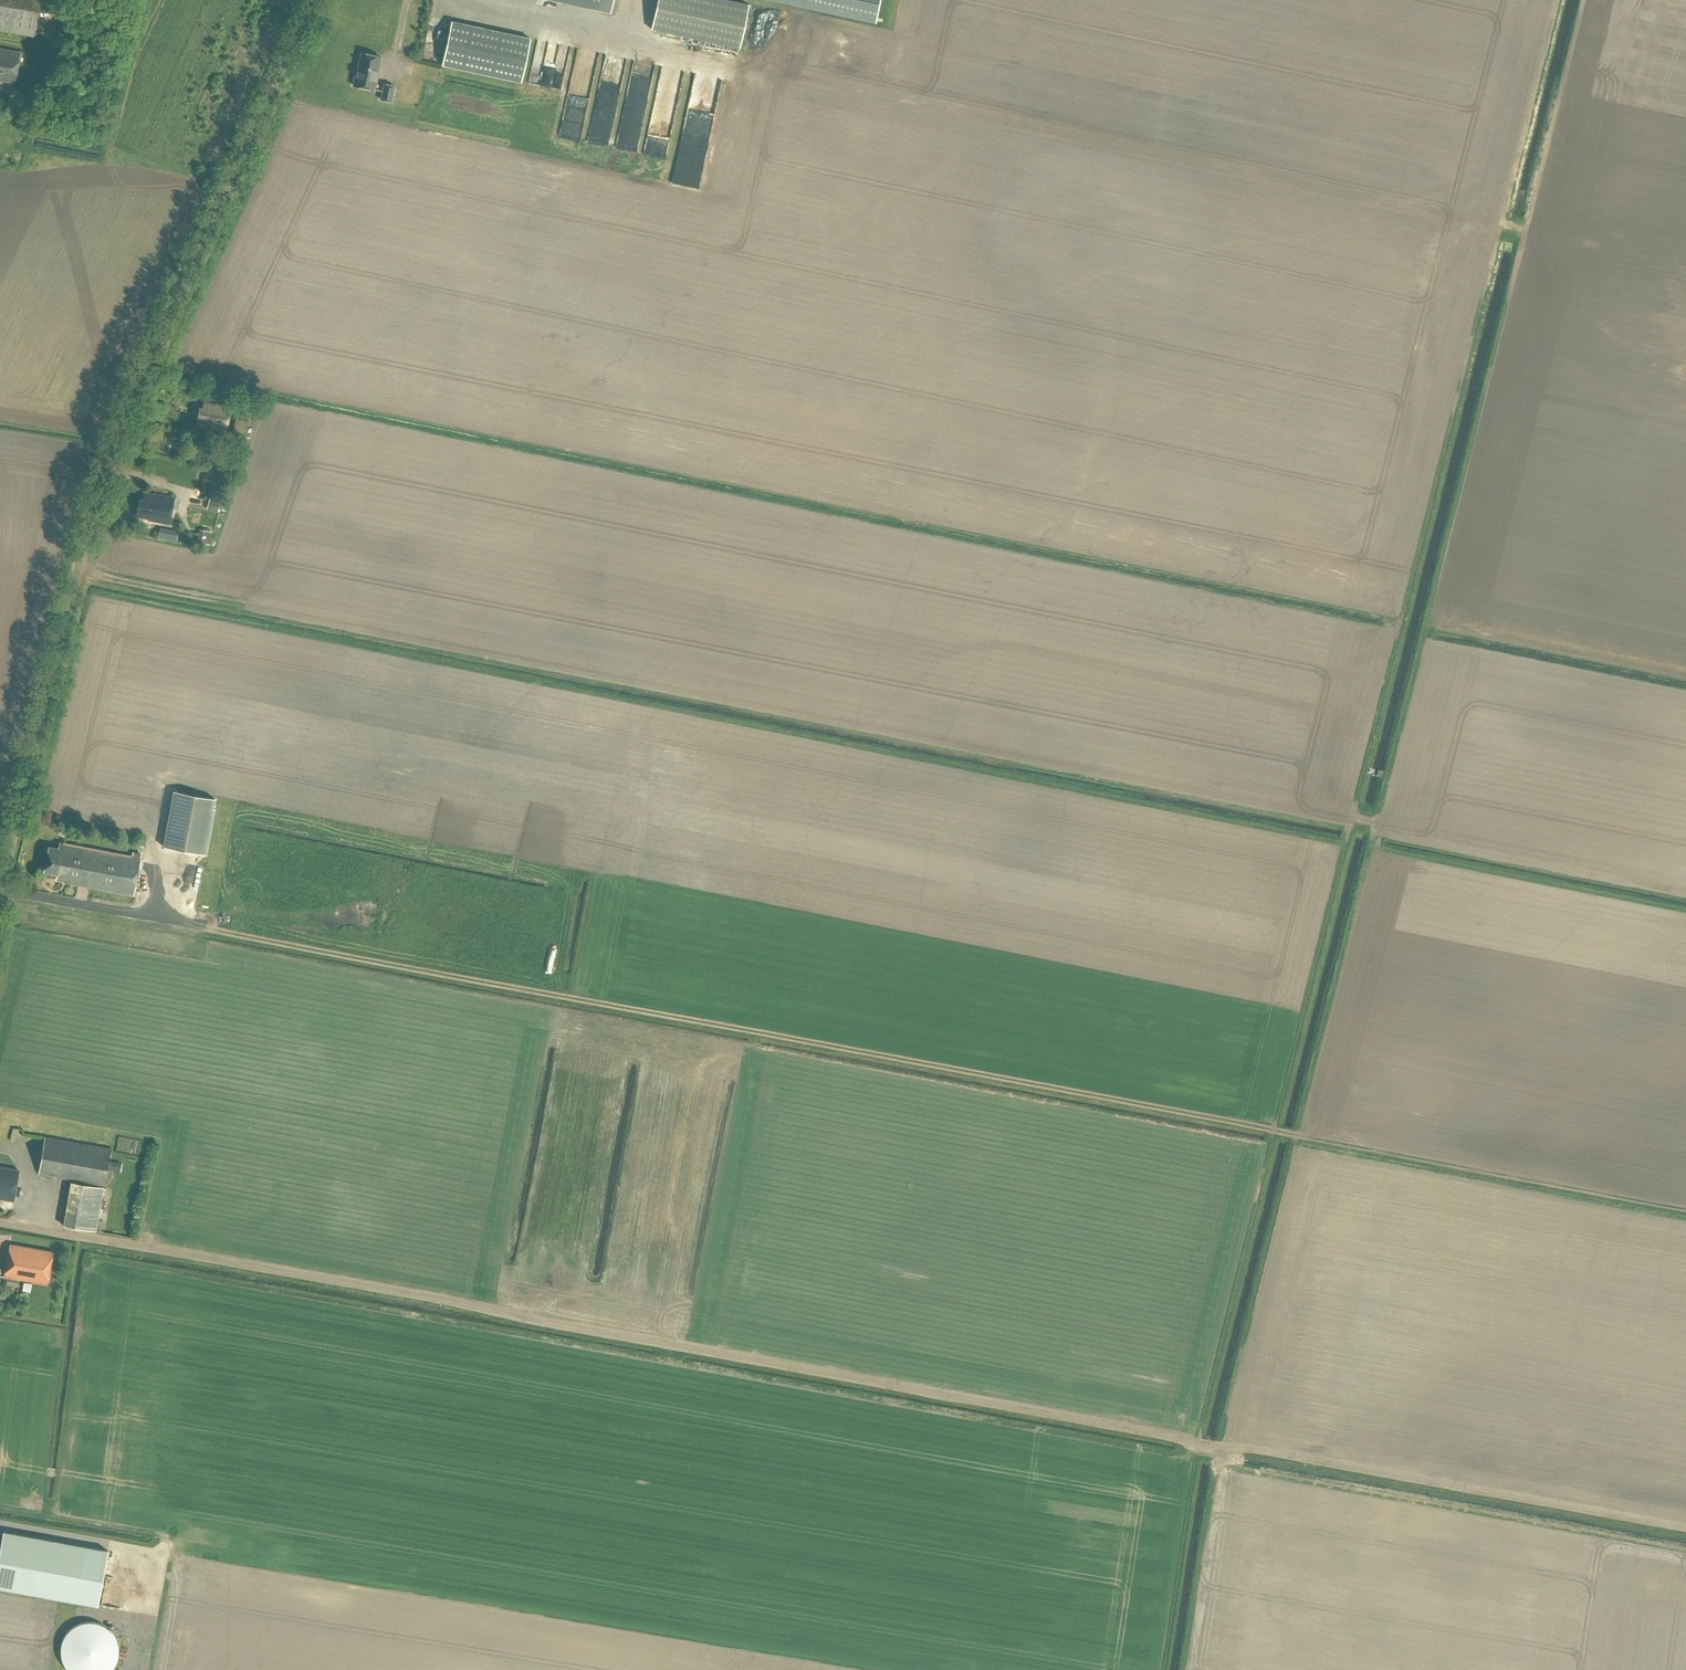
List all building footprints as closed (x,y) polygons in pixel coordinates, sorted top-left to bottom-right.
[(34,36),(40,0),(0,0),(0,31),(34,36)] [(610,10),(612,0),(562,0),(610,10)] [(729,0),(658,0),(652,28),(739,47),(748,4),(729,0)] [(877,20),(882,0),(783,0),(877,20)] [(758,34),(764,8),(753,6),(747,32),(758,34)] [(530,39),(451,21),(442,65),(521,82),(530,39)] [(15,82),(20,52),(0,48),(0,80),(15,82)] [(355,76),(353,85),(374,89),(381,57),(361,53),(356,76),(355,76)] [(700,187),(723,70),(707,67),(705,74),(695,72),(674,182),(700,187)] [(576,130),(583,132),(594,75),(574,72),(562,131),(576,133),(576,130)] [(532,73),(532,84),(551,84),(551,75),(543,75),(543,73),(532,73)] [(384,84),(381,99),(391,102),(395,86),(384,84)] [(209,428),(226,432),(231,406),(204,401),(203,408),(199,407),(196,425),(209,427),(209,428)] [(247,436),(250,420),(236,417),(233,433),(247,436)] [(149,518),(149,519),(169,523),(174,498),(154,494),(153,495),(145,493),(143,500),(140,500),(136,515),(149,518)] [(222,499),(211,496),(207,509),(218,512),(222,499)] [(159,537),(176,541),(179,530),(161,525),(159,537)] [(212,531),(200,528),(197,542),(210,544),(212,531)] [(174,790),(164,846),(204,853),(215,797),(174,790)] [(45,871),(57,874),(56,880),(63,881),(63,882),(134,896),(141,857),(60,842),(59,849),(50,847),(45,871)] [(45,1136),(39,1173),(104,1185),(111,1148),(45,1136)] [(121,1170),(122,1161),(110,1160),(109,1169),(121,1170)] [(14,1200),(19,1169),(0,1166),(0,1197),(14,1200)] [(70,1181),(62,1225),(96,1231),(104,1188),(70,1181)] [(10,1243),(4,1276),(48,1284),(53,1251),(10,1243)] [(3,1531),(0,1546),(0,1587),(98,1605),(108,1550),(3,1531)] [(97,1616),(56,1638),(74,1669),(105,1669),(122,1661),(97,1616)] [(30,1630),(0,1624),(0,1669),(25,1669),(30,1630)]
